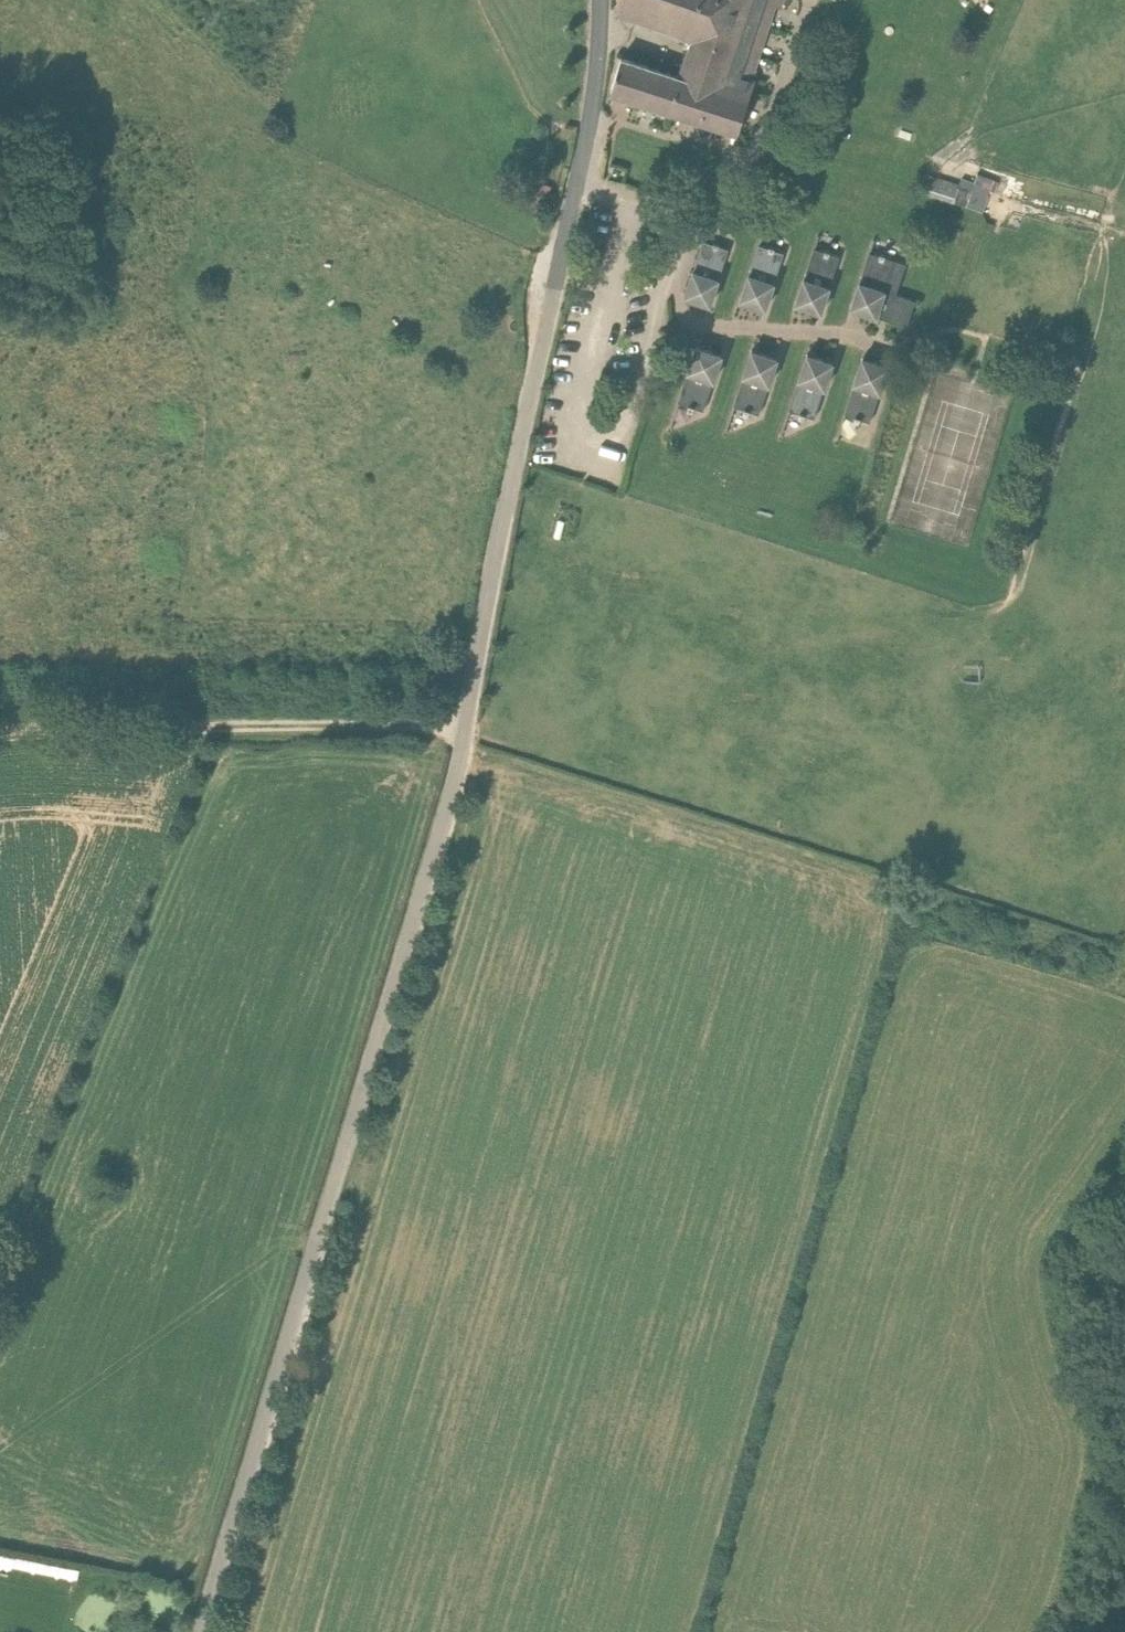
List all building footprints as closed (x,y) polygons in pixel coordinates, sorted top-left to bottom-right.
[(755,80),(751,79),(775,5),(780,7),(783,0),(620,0),(617,10),(696,37),(683,76),(621,56),(610,89),(738,131),(755,80)] [(926,174),(920,191),(953,202),(954,201),(967,205),(972,189),(926,174)] [(703,240),(684,296),(710,304),(729,249),(703,240)] [(758,244),(749,273),(748,273),(739,300),(766,309),(775,282),(784,253),(758,244)] [(814,248),(804,277),(803,276),(794,304),(822,313),(831,286),(829,285),(839,256),(814,248)] [(877,317),(878,316),(906,325),(914,300),(895,294),(905,264),(869,252),(859,281),(858,280),(849,308),(877,317)] [(678,402),(703,410),(722,355),(696,346),(678,402)] [(742,376),(743,377),(733,406),(759,414),(768,385),(769,385),(779,358),(751,349),(742,376)] [(797,380),(798,380),(789,409),(814,418),(824,389),(825,389),(834,362),(807,353),(797,380)] [(853,384),(854,384),(844,413),(870,422),(880,393),(889,366),(862,356),(853,384)] [(14,1556),(0,1554),(0,1555),(0,1566),(12,1568),(13,1565),(14,1556)] [(22,1557),(20,1570),(76,1581),(79,1569),(22,1557)]
